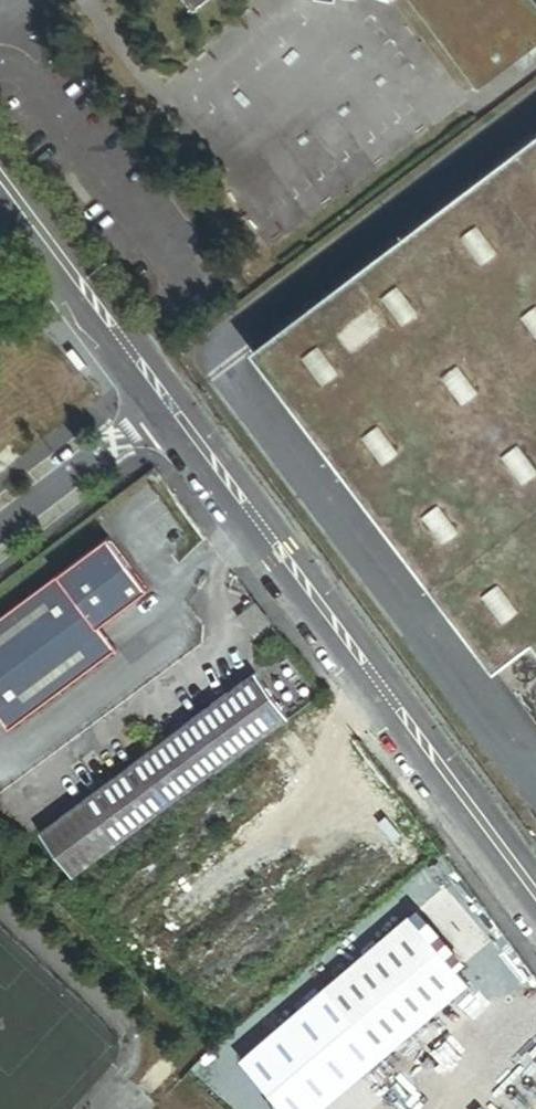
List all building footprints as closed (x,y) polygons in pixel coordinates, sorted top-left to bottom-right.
[(198,10),(212,0),(191,0),(198,10)] [(482,84),(535,44),(535,0),(418,0),(482,84)] [(250,356),(497,679),(535,649),(535,138),(250,356)] [(149,590),(109,537),(0,619),(0,716),(11,730),(119,649),(101,626),(149,590)] [(533,662),(532,662),(527,663),(523,666),(520,670),(519,675),(520,680),(523,684),(527,687),(532,688),(535,687),(535,663),(533,662)] [(260,672),(45,830),(77,873),(291,715),(260,672)] [(242,1061),(284,1108),(324,1108),(468,984),(409,916),(242,1061)]
